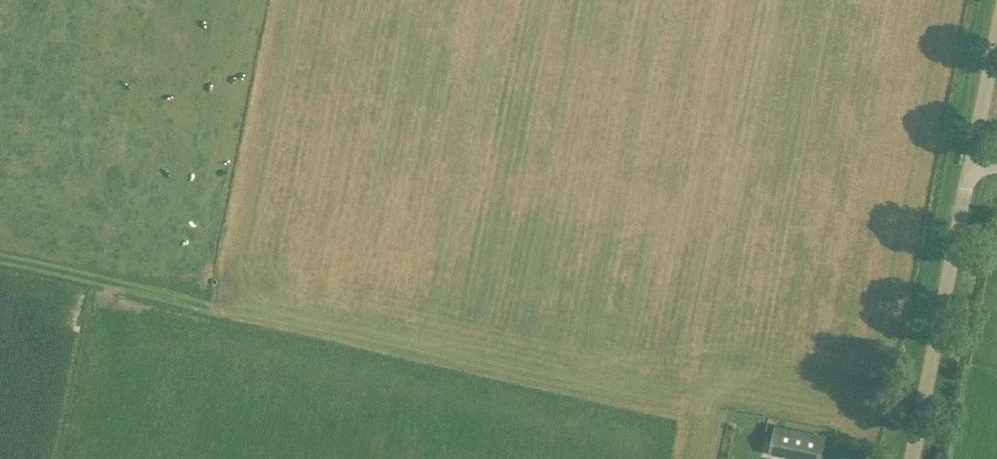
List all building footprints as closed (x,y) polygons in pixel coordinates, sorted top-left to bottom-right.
[(768,455),(786,458),(822,458),(826,437),(775,426),(774,428),(766,427),(764,435),(772,437),(768,455)]
